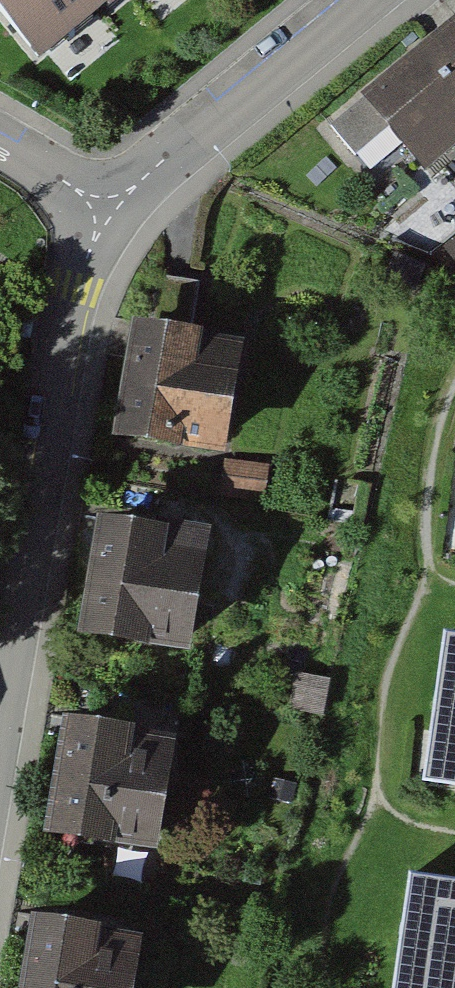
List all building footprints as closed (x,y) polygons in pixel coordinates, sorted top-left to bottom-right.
[(63,71),(150,0),(4,0),(63,71)] [(411,185),(454,151),(454,35),(355,113),(411,185)] [(213,330),(133,318),(116,433),(234,451),(246,373),(207,367),(213,330)] [(269,464),(225,458),(221,493),(265,499),(269,464)] [(219,531),(98,515),(82,631),(204,647),(219,531)] [(443,642),(422,789),(454,793),(454,644),(443,642)] [(338,682),(306,679),(302,713),(334,717),(338,682)] [(180,734),(58,714),(39,829),(161,849),(180,734)] [(410,879),(394,987),(454,987),(454,886),(410,879)] [(33,910),(18,987),(140,987),(151,933),(33,910)]
